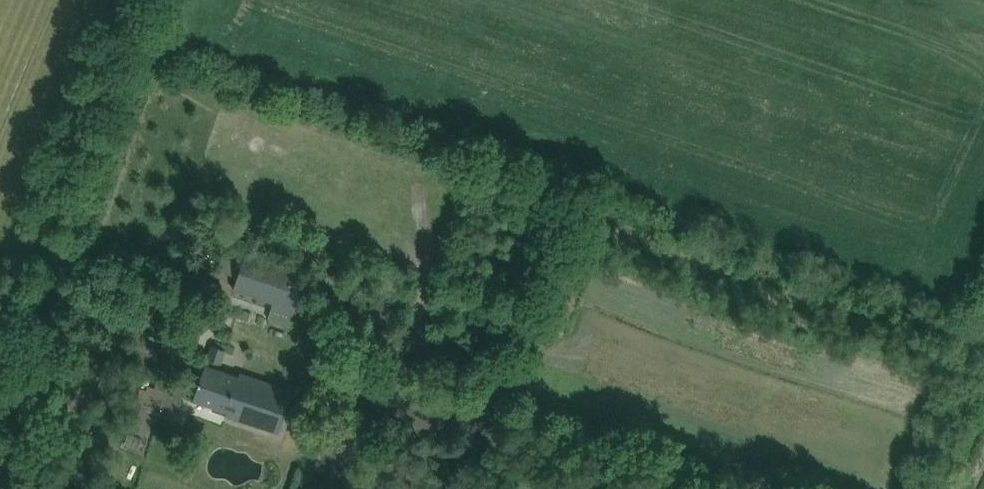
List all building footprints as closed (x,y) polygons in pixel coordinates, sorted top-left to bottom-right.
[(236,245),(226,273),(239,277),(234,290),(273,303),(268,319),(290,326),(309,268),(248,248),(248,249),(236,245)] [(212,346),(208,359),(221,363),(226,350),(212,346)] [(227,414),(279,432),(293,390),(241,373),(239,377),(206,365),(194,399),(228,411),(227,414)] [(155,387),(146,411),(175,420),(183,396),(155,387)]
